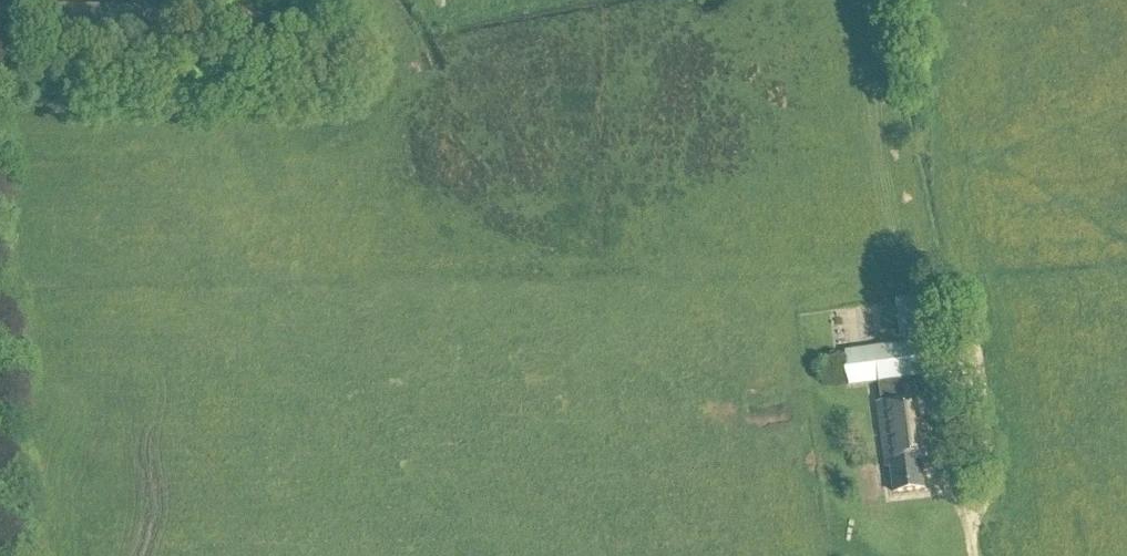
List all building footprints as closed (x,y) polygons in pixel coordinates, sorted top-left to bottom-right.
[(846,355),(850,385),(929,375),(919,299),(895,302),(900,338),(896,339),(897,346),(901,345),(902,348),(846,355)] [(921,464),(937,462),(929,400),(877,407),(885,468),(889,468),(892,495),(924,491),(921,464)]
